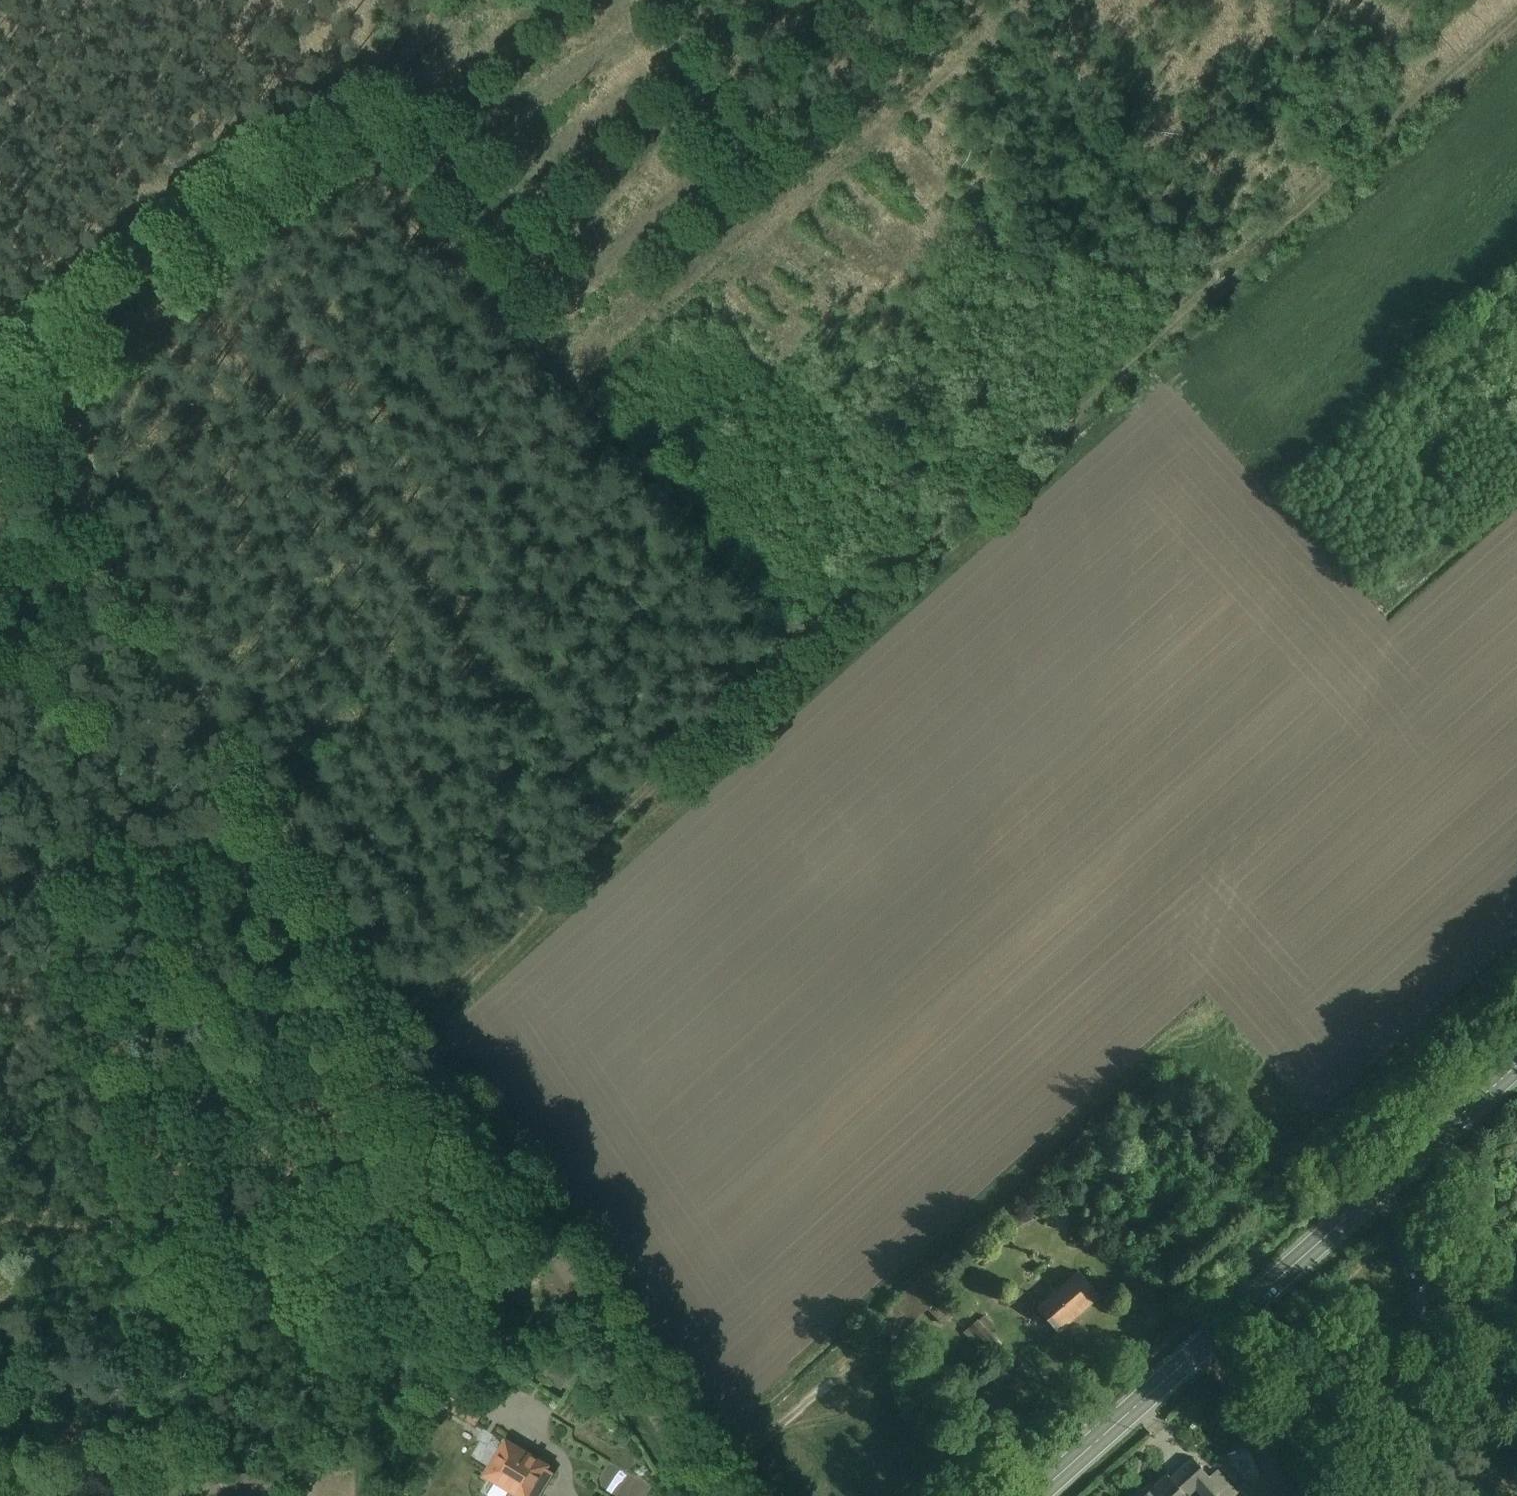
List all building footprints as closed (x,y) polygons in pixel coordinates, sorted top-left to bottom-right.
[(1427,1326),(1478,1283),(1455,1256),(1405,1299),(1427,1326)] [(1056,1332),(1098,1297),(1076,1272),(1035,1307),(1056,1332)] [(979,1314),(961,1330),(993,1368),(1011,1353),(979,1314)] [(447,1406),(477,1424),(485,1410),(455,1392),(447,1406)] [(516,1495),(532,1495),(548,1468),(500,1442),(481,1476),(516,1495)] [(1185,1453),(1135,1495),(1222,1495),(1185,1453)]
